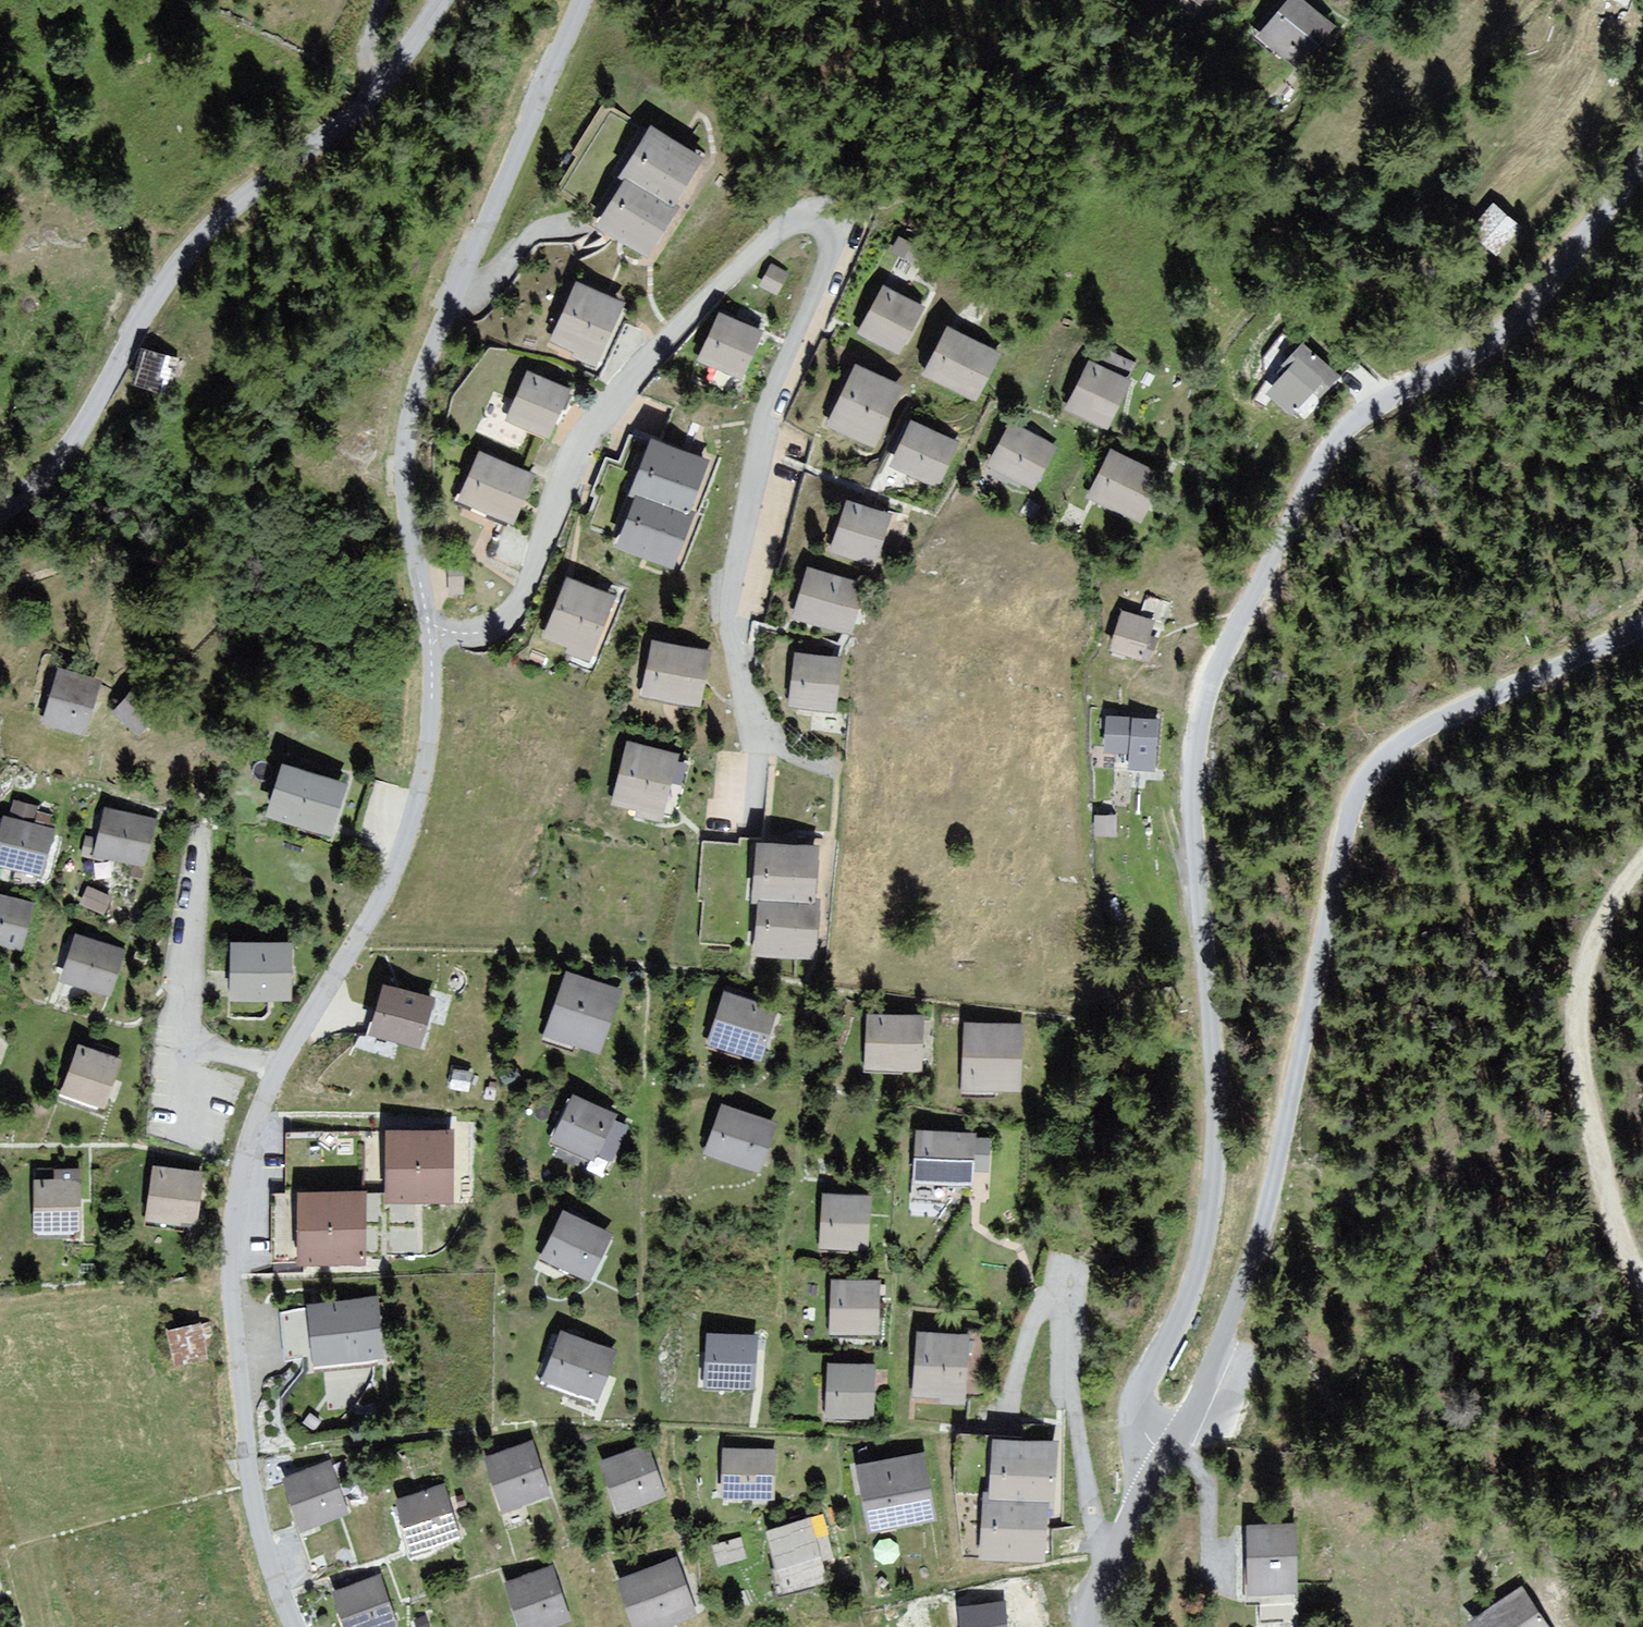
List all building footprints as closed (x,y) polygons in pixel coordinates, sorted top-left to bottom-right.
[(1254,39),(1295,69),(1329,23),(1297,0),(1283,0),(1254,39)] [(697,160),(639,128),(613,174),(671,206),(697,160)] [(610,180),(586,226),(641,255),(665,210),(610,180)] [(1493,206),(1469,231),(1497,257),(1520,232),(1493,206)] [(540,343),(596,366),(622,305),(566,281),(540,343)] [(878,287),(855,331),(904,356),(927,312),(878,287)] [(710,316),(694,359),(743,378),(759,335),(710,316)] [(941,330),(920,376),(974,400),(995,354),(941,330)] [(144,348),(138,384),(170,390),(176,353),(144,348)] [(1298,350),(1259,392),(1288,419),(1327,377),(1298,350)] [(1081,363),(1060,407),(1105,428),(1126,384),(1081,363)] [(848,367),(821,423),(872,447),(899,391),(848,367)] [(495,415),(545,438),(566,391),(516,368),(495,415)] [(1003,421),(982,463),(1035,489),(1056,448),(1003,421)] [(901,423),(883,466),(938,489),(956,446),(901,423)] [(698,458),(632,437),(616,488),(682,509),(698,458)] [(1104,451),(1083,493),(1138,520),(1159,478),(1104,451)] [(466,453),(447,500),(501,522),(521,475),(466,453)] [(623,495),(606,544),(677,567),(693,518),(623,495)] [(887,517),(835,504),(822,552),(874,566),(887,517)] [(858,584),(797,570),(785,620),(846,635),(858,584)] [(561,576),(537,633),(591,656),(615,599),(561,576)] [(1156,625),(1117,610),(1104,644),(1143,659),(1156,625)] [(711,653),(645,640),(635,695),(701,708),(711,653)] [(834,660),(782,654),(777,706),(829,711),(834,660)] [(97,682),(46,672),(36,725),(87,735),(97,682)] [(1160,721),(1107,718),(1105,754),(1158,757),(1160,721)] [(674,756),(620,743),(606,806),(660,818),(674,756)] [(339,784),(270,764),(255,816),(324,836),(339,784)] [(155,821),(101,810),(92,856),(147,867),(155,821)] [(0,822),(0,866),(46,876),(55,834),(0,822)] [(815,849),(743,841),(737,893),(809,901),(815,849)] [(0,897),(0,945),(24,950),(34,904),(0,897)] [(746,899),(740,953),(812,960),(818,906),(746,899)] [(123,950),(72,934),(58,981),(109,996),(123,950)] [(284,945),(221,944),(220,1002),(283,1003),(284,945)] [(623,994),(560,973),(538,1037),(601,1058),(623,994)] [(433,999),(383,984),(369,1031),(419,1046),(433,999)] [(773,1009),(716,995),(703,1046),(760,1060),(773,1009)] [(919,1019),(858,1017),(857,1071),(917,1073),(919,1019)] [(1022,1026),(958,1024),(956,1092),(1020,1094),(1022,1026)] [(116,1062),(71,1049),(56,1098),(102,1111),(116,1062)] [(613,1117),(566,1098),(548,1143),(594,1162),(613,1117)] [(773,1126),(713,1107),(698,1155),(758,1173),(773,1126)] [(444,1134),(376,1135),(377,1202),(445,1201),(444,1134)] [(971,1137),(910,1135),(908,1185),(968,1188),(971,1137)] [(196,1176),(143,1171),(138,1224),(192,1229),(196,1176)] [(75,1180),(28,1179),(27,1230),(75,1231),(75,1180)] [(356,1195),(286,1196),(287,1263),(357,1261),(356,1195)] [(865,1199),(817,1195),(812,1250),(860,1254),(865,1199)] [(607,1236),(551,1214),(533,1261),(588,1283),(607,1236)] [(875,1288),(825,1285),(822,1334),(872,1336),(875,1288)] [(370,1298),(299,1304),(304,1363),(375,1358),(370,1298)] [(167,1330),(177,1366),(218,1355),(209,1319),(167,1330)] [(613,1353),(555,1332),(537,1382),(594,1403),(613,1353)] [(757,1335),(707,1333),(705,1386),(754,1388),(757,1335)] [(963,1335),(908,1334),(906,1399),(961,1401),(963,1335)] [(870,1367),(819,1366),(818,1419),(869,1419),(870,1367)] [(1055,1442),(986,1437),(981,1498),(1050,1503),(1055,1442)] [(529,1441),(476,1460),(495,1514),(548,1496),(529,1441)] [(641,1445),(595,1461),(614,1515),(660,1499),(641,1445)] [(771,1453),(717,1449),(714,1499),(768,1503),(771,1453)] [(921,1454),(848,1464),(857,1533),(931,1523),(921,1454)] [(329,1464),(277,1479),(292,1530),(344,1515),(329,1464)] [(440,1485),(387,1501),(403,1552),(456,1536),(440,1485)] [(962,1502),(959,1560),(1042,1564),(1044,1506),(962,1502)] [(806,1522),(758,1535),(775,1597),(823,1584),(806,1522)] [(1298,1526),(1242,1525),(1241,1604),(1296,1605),(1298,1526)] [(607,1582),(624,1626),(660,1626),(691,1616),(670,1559),(607,1582)] [(499,1584),(513,1626),(548,1626),(565,1621),(548,1568),(499,1584)] [(326,1595),(338,1626),(395,1626),(377,1577),(326,1595)] [(1521,1592),(1462,1619),(1466,1626),(1537,1626),(1521,1592)] [(968,1601),(972,1626),(1007,1626),(1002,1597),(968,1601)]
